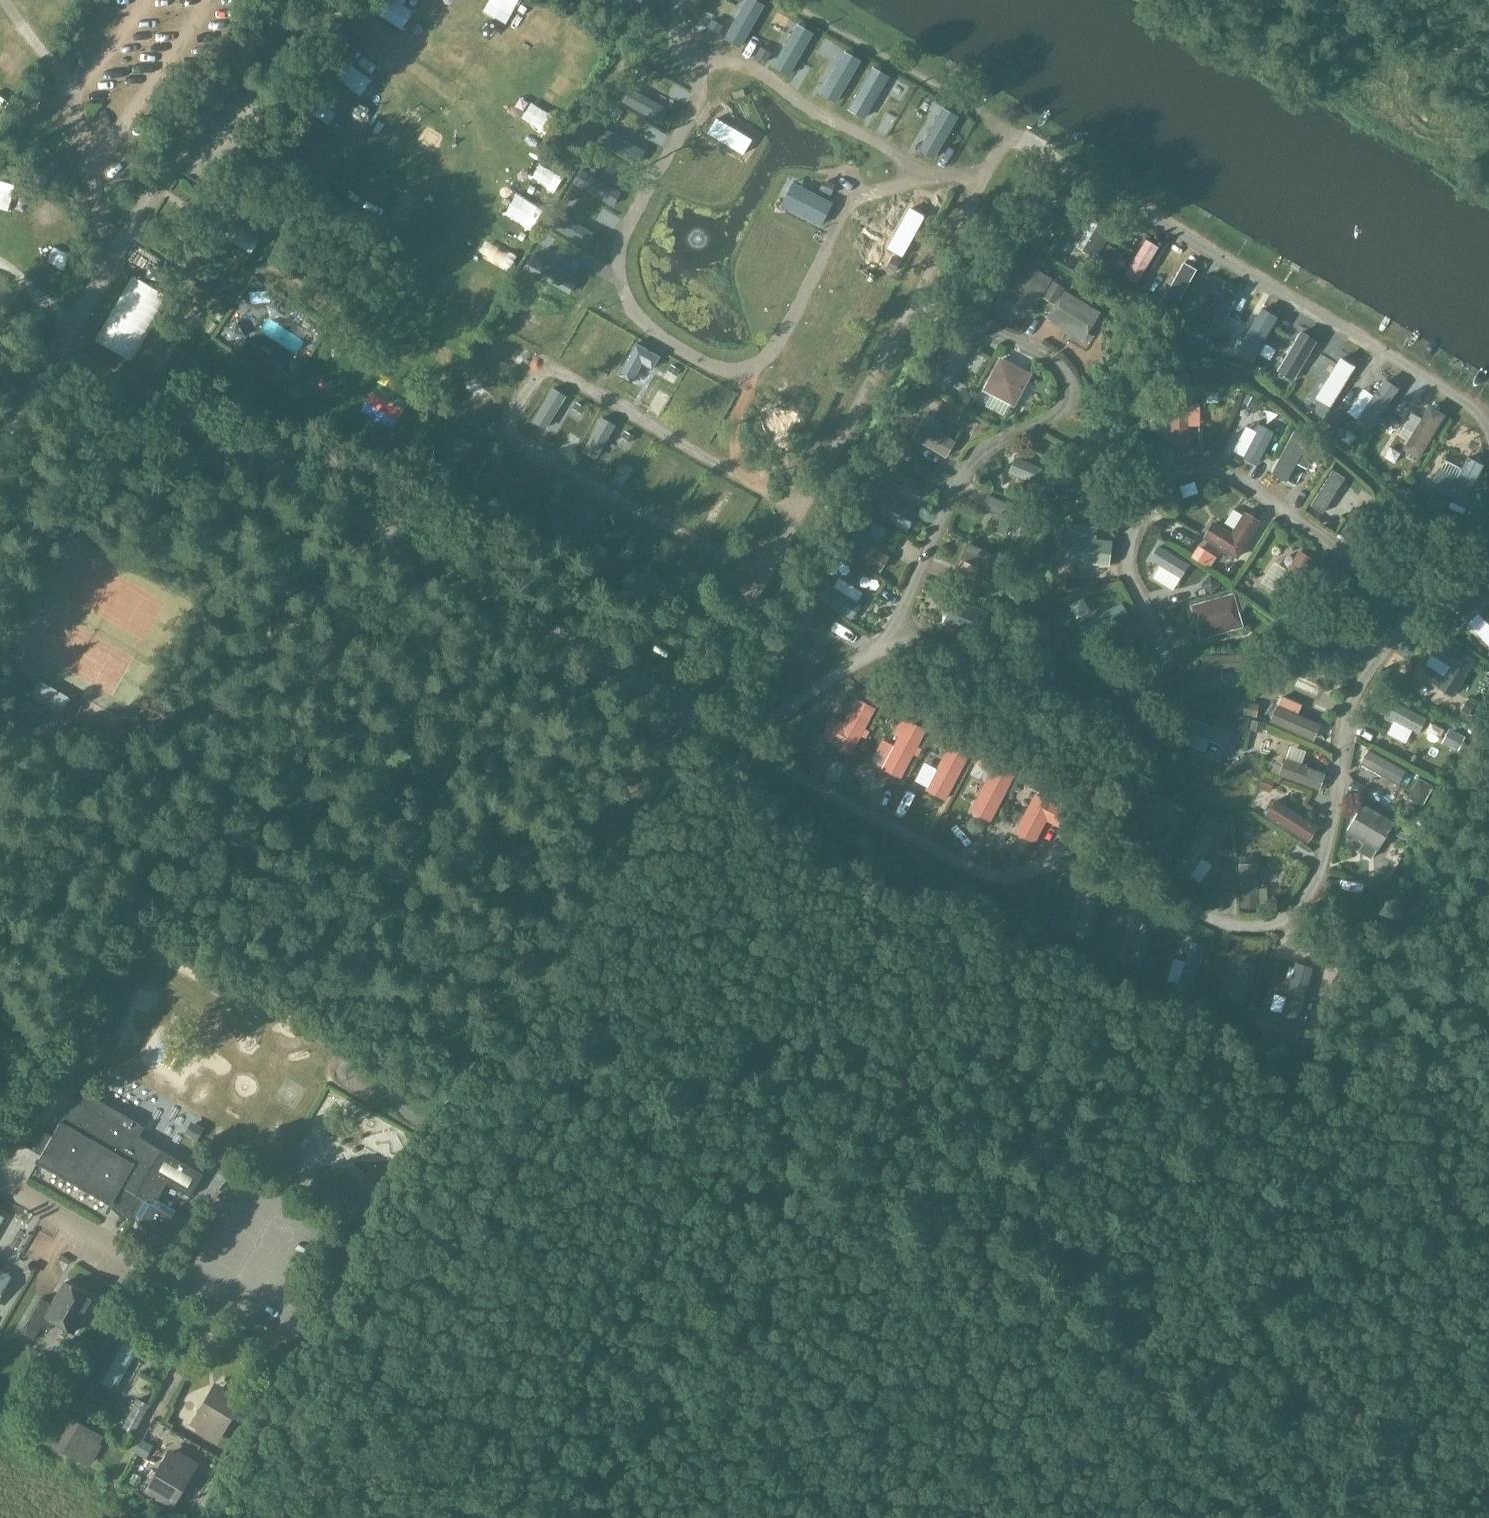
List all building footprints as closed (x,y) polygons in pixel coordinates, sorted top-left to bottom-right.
[(502,16),(512,0),(476,0),(502,16)] [(344,89),(354,69),(342,63),(332,84),(344,89)] [(308,114),(316,121),(330,106),(322,98),(308,114)] [(357,131),(370,121),(363,112),(350,123),(357,131)] [(493,165),(502,165),(501,145),(492,146),(493,165)] [(267,221),(242,207),(230,227),(218,247),(243,263),(267,221)] [(1136,255),(1151,263),(1159,249),(1144,241),(1136,255)] [(1015,306),(1029,314),(1050,280),(1022,263),(1007,289),(1020,298),(1015,306)] [(1167,289),(1180,299),(1197,276),(1184,267),(1167,289)] [(606,313),(616,293),(572,271),(562,290),(606,313)] [(135,282),(101,347),(136,365),(156,327),(144,320),(158,294),(135,282)] [(1219,289),(1198,338),(1218,346),(1239,297),(1219,289)] [(1064,292),(1047,320),(1067,332),(1072,323),(1087,332),(1098,313),(1064,292)] [(1263,315),(1238,352),(1255,363),(1280,326),(1263,315)] [(875,337),(883,344),(894,332),(886,325),(875,337)] [(633,358),(622,382),(645,393),(656,368),(633,358)] [(999,360),(984,389),(1013,404),(1028,376),(999,360)] [(1345,366),(1328,392),(1343,402),(1360,376),(1345,366)] [(1378,435),(1401,400),(1386,390),(1363,425),(1378,435)] [(1345,420),(1356,429),(1376,405),(1365,396),(1345,420)] [(1431,414),(1414,444),(1431,453),(1448,424),(1431,414)] [(940,436),(945,427),(926,417),(913,442),(949,461),(957,445),(940,436)] [(602,473),(620,435),(604,427),(586,466),(602,473)] [(1245,432),(1233,460),(1258,471),(1271,443),(1245,432)] [(1474,472),(1459,464),(1448,485),(1430,475),(1422,491),(1455,508),(1474,472)] [(1297,498),(1309,475),(1295,468),(1287,483),(1278,478),(1273,486),(1297,498)] [(1310,508),(1320,520),(1345,497),(1334,486),(1310,508)] [(873,494),(863,516),(911,537),(921,515),(873,494)] [(1236,557),(1257,522),(1243,513),(1230,534),(1212,524),(1204,538),(1236,557)] [(1066,535),(1062,560),(1106,566),(1110,541),(1066,535)] [(883,577),(890,561),(849,541),(841,557),(883,577)] [(1211,578),(1220,567),(1201,552),(1192,564),(1211,578)] [(812,603),(849,628),(867,602),(841,585),(834,595),(823,588),(812,603)] [(1216,616),(1220,633),(1242,626),(1232,593),(1190,605),(1195,622),(1216,616)] [(988,613),(954,599),(944,623),(977,638),(988,613)] [(1079,602),(1067,607),(1077,627),(1089,622),(1079,602)] [(1478,613),(1488,624),(1488,603),(1478,613)] [(1474,661),(1440,639),(1430,654),(1450,666),(1437,686),(1452,695),(1474,661)] [(1209,699),(1248,692),(1242,662),(1203,670),(1209,699)] [(32,729),(44,709),(40,706),(41,703),(61,714),(70,699),(37,681),(28,695),(37,700),(35,704),(15,692),(3,713),(32,729)] [(855,701),(832,745),(849,754),(872,710),(855,701)] [(1317,749),(1322,734),(1300,727),(1304,715),(1282,707),(1273,734),(1317,749)] [(1406,755),(1417,729),(1384,716),(1377,733),(1393,740),(1390,748),(1406,755)] [(905,723),(882,767),(900,776),(923,732),(905,723)] [(1186,750),(1227,760),(1231,743),(1190,733),(1186,750)] [(949,746),(926,790),(944,799),(967,755),(949,746)] [(1280,786),(1321,802),(1327,785),(1305,777),(1310,764),(1291,757),(1280,786)] [(994,767),(971,811),(989,821),(1012,776),(994,767)] [(1062,811),(1034,797),(1015,834),(1032,843),(1046,817),(1056,823),(1062,811)] [(1361,805),(1346,830),(1377,848),(1392,823),(1361,805)] [(1267,830),(1306,849),(1315,832),(1276,813),(1267,830)] [(1214,876),(1211,874),(1221,852),(1201,842),(1181,884),(1205,895),(1214,876)] [(1240,916),(1262,917),(1264,876),(1241,875),(1240,916)] [(1180,937),(1168,978),(1193,986),(1206,944),(1180,937)] [(175,1079),(181,1055),(162,1051),(156,1075),(175,1079)] [(191,1068),(182,1064),(174,1083),(182,1087),(191,1068)] [(41,1155),(37,1161),(111,1203),(112,1201),(130,1211),(129,1213),(134,1216),(136,1223),(159,1236),(167,1233),(174,1221),(173,1214),(154,1204),(164,1187),(187,1200),(200,1178),(131,1138),(137,1127),(76,1092),(51,1136),(35,1127),(24,1146),(41,1155)] [(166,1111),(160,1120),(181,1135),(188,1127),(166,1111)] [(36,1237),(25,1258),(44,1267),(55,1246),(36,1237)] [(8,1277),(0,1272),(0,1292),(8,1277)] [(40,1298),(20,1333),(32,1340),(40,1326),(48,1330),(53,1322),(72,1333),(92,1298),(64,1282),(51,1304),(40,1298)] [(112,1330),(88,1374),(113,1388),(137,1344),(112,1330)] [(199,1431),(212,1438),(219,1426),(223,1428),(235,1408),(211,1394),(200,1412),(197,1412),(193,1419),(195,1421),(194,1423),(201,1427),(199,1431)] [(148,1405),(137,1399),(122,1426),(133,1432),(148,1405)] [(70,1419),(56,1443),(77,1455),(79,1452),(91,1459),(98,1446),(95,1444),(99,1437),(98,1436),(98,1433),(91,1429),(89,1431),(70,1419)] [(163,1464),(152,1483),(176,1497),(188,1476),(184,1474),(192,1462),(178,1454),(176,1458),(169,1453),(168,1455),(165,1455),(161,1462),(163,1464)]
